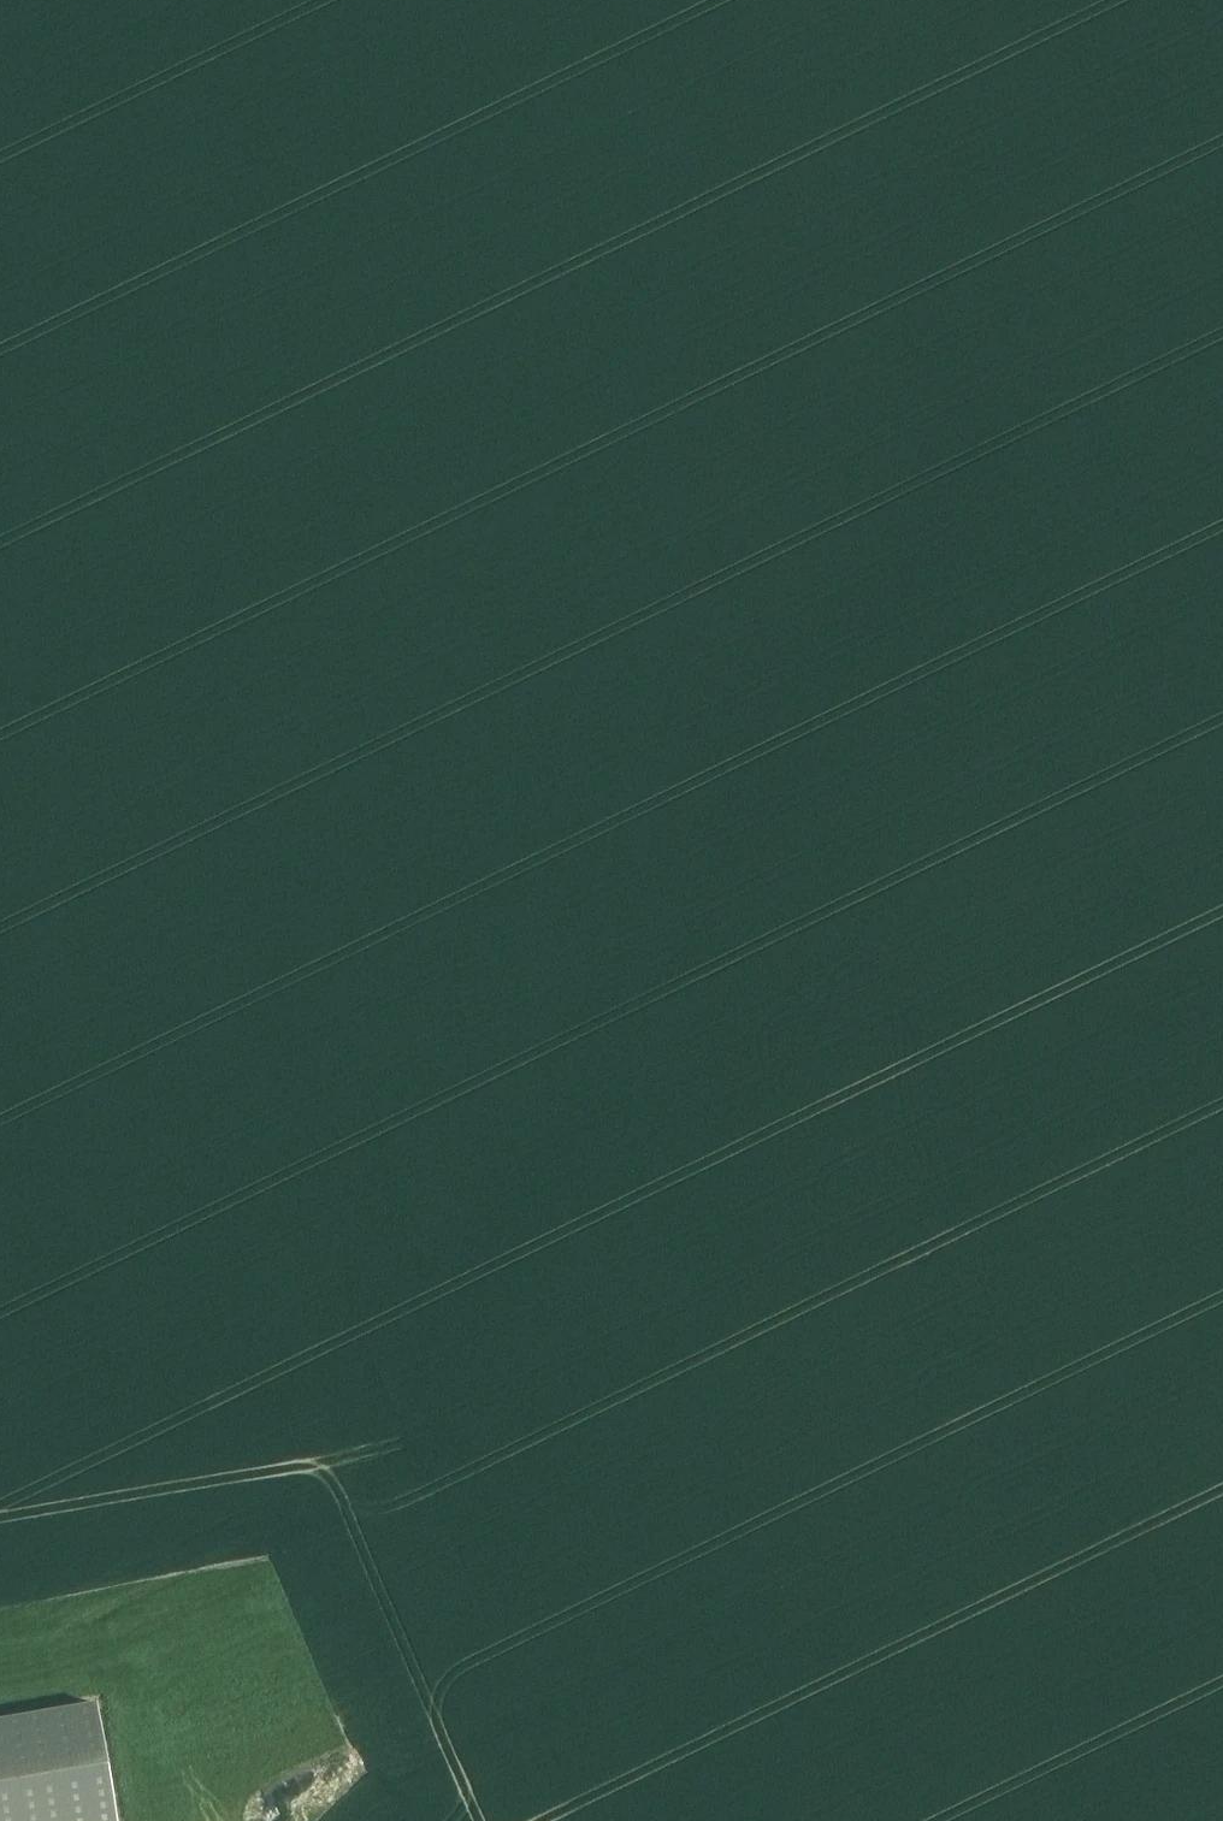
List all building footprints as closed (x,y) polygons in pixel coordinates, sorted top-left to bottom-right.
[(95,1706),(0,1723),(0,1820),(115,1820),(95,1706)]
